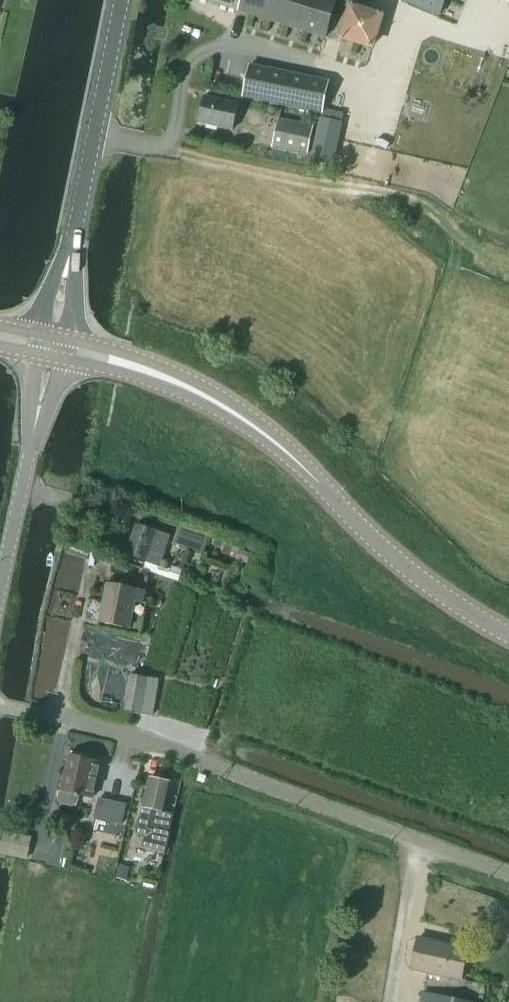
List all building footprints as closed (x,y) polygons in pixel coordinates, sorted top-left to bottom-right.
[(325,38),(337,0),(201,0),(325,38)] [(439,17),(445,0),(399,0),(439,17)] [(382,17),(351,8),(342,38),(372,47),(382,17)] [(328,82),(250,65),(243,98),(322,114),(328,82)] [(199,125),(232,132),(238,105),(205,98),(199,125)] [(273,147),(308,155),(314,128),(279,120),(273,147)] [(126,556),(157,566),(167,535),(136,525),(126,556)] [(173,543),(202,553),(208,537),(179,526),(173,543)] [(248,564),(251,554),(239,550),(236,560),(248,564)] [(129,628),(135,601),(143,603),(146,591),(108,583),(99,622),(129,628)] [(124,709),(152,714),(159,677),(131,672),(124,709)] [(69,756),(59,802),(61,804),(74,807),(78,805),(80,796),(92,799),(101,763),(69,756)] [(150,778),(137,834),(145,836),(142,848),(165,853),(169,835),(174,814),(166,813),(172,783),(150,778)] [(99,799),(94,819),(122,825),(126,805),(99,799)] [(32,837),(1,832),(0,839),(0,855),(28,860),(32,837)] [(118,865),(115,878),(130,882),(132,880),(134,875),(133,873),(131,873),(132,868),(118,865)] [(461,981),(468,949),(418,939),(412,970),(461,981)] [(423,993),(421,1001),(465,1001),(423,993)]
